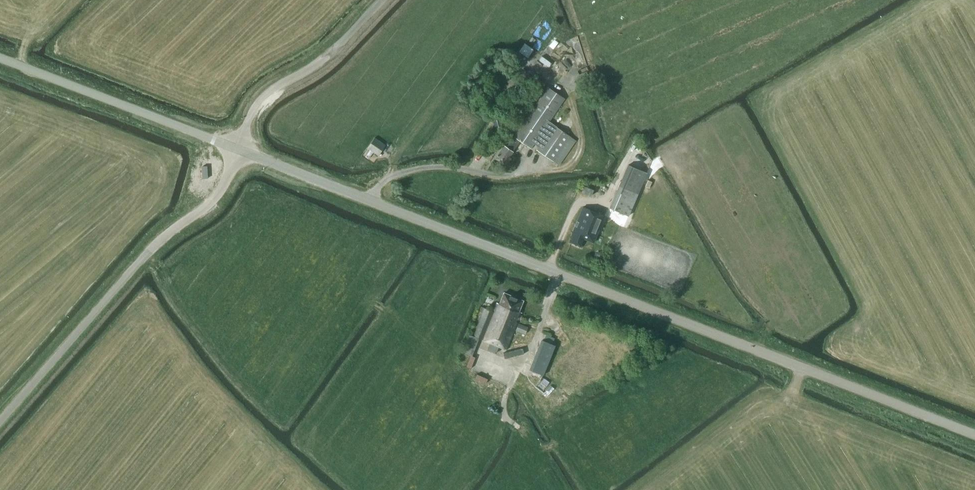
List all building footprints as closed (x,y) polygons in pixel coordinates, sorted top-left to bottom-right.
[(520,48),(529,55),(535,46),(526,39),(520,48)] [(549,65),(553,59),(543,53),(539,59),(549,65)] [(495,69),(499,61),(491,58),(487,66),(495,69)] [(503,76),(510,68),(505,64),(499,73),(503,76)] [(538,138),(565,98),(548,86),(513,136),(506,146),(504,144),(495,158),(504,165),(513,151),(520,141),(531,149),(534,143),(538,146),(536,149),(559,165),(576,140),(553,124),(542,141),(538,138)] [(378,156),(385,144),(374,137),(367,148),(378,156)] [(627,215),(646,172),(627,164),(609,207),(627,215)] [(591,196),(594,189),(585,186),(582,193),(591,196)] [(599,230),(605,215),(582,206),(576,222),(578,222),(577,226),(575,225),(571,234),(573,234),(570,242),(581,247),(584,239),(595,243),(600,230),(599,230)] [(518,312),(522,301),(503,293),(499,304),(497,303),(494,312),(486,308),(475,336),(490,342),(487,350),(496,353),(499,345),(507,349),(521,313),(518,312)] [(518,323),(515,330),(525,334),(528,327),(518,323)] [(479,338),(469,334),(462,352),(472,356),(479,338)] [(552,343),(554,339),(545,334),(543,339),(541,339),(529,369),(543,375),(556,345),(552,343)] [(477,371),(475,376),(487,381),(489,375),(477,371)]
